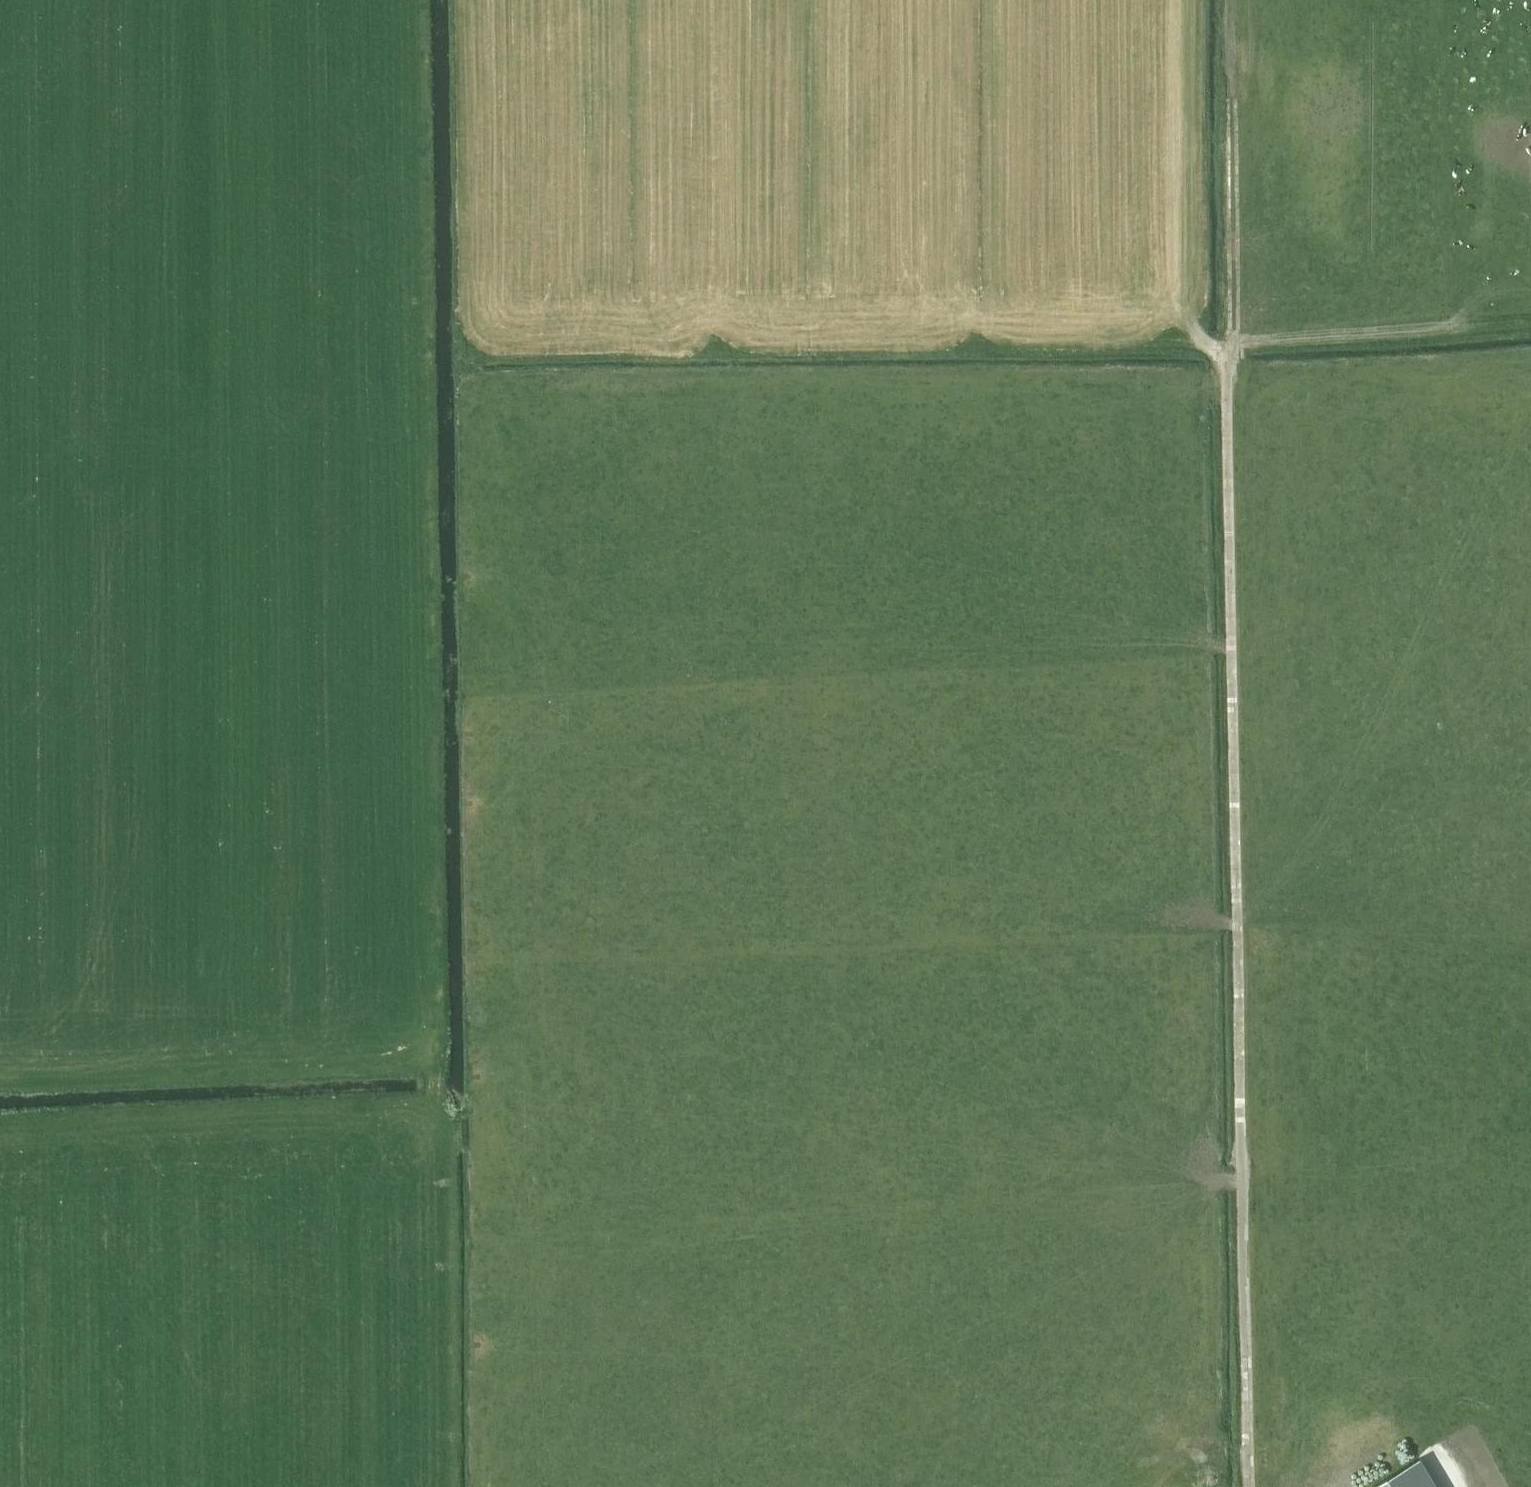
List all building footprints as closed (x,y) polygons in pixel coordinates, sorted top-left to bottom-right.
[(1421,1458),(1372,1486),(1438,1486),(1421,1458)]
